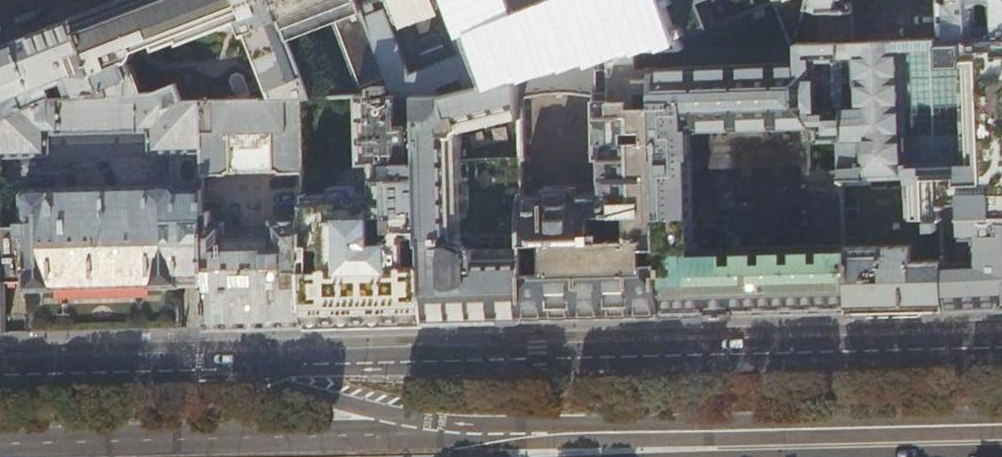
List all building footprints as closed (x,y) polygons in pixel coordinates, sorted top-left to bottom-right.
[(72,19),(101,95),(141,92),(129,60),(131,58),(132,56),(132,55),(132,52),(151,45),(153,49),(176,40),(177,42),(237,20),(243,34),(247,33),(273,98),(300,98),(311,97),(289,41),(273,0),(122,0),(72,19)] [(289,41),(334,23),(358,85),(387,74),(359,0),(273,0),(289,41)] [(387,74),(395,95),(417,94),(441,94),(440,88),(463,79),(464,83),(471,81),(473,86),(496,81),(465,0),(359,0),(387,74)] [(496,81),(515,77),(511,66),(529,59),(534,73),(642,49),(634,28),(651,21),(660,46),(683,45),(677,29),(666,0),(578,0),(540,15),(540,17),(529,21),(526,23),(512,16),(511,13),(512,13),(507,0),(465,0),(496,81)] [(529,21),(540,17),(540,15),(578,0),(521,0),(529,21)] [(677,29),(775,4),(774,0),(666,0),(677,29)] [(775,4),(790,44),(794,44),(807,8),(804,0),(774,0),(775,4)] [(807,8),(794,44),(854,42),(853,0),(810,0),(807,8)] [(940,39),(1001,37),(1001,0),(938,0),(940,39)] [(51,98),(101,95),(72,19),(57,25),(25,37),(0,47),(0,118),(51,98)] [(940,39),(854,42),(794,44),(790,44),(683,45),(660,46),(650,47),(653,153),(689,154),(691,196),(724,195),(840,192),(840,180),(907,178),(910,218),(943,218),(949,217),(949,208),(941,208),(941,203),(960,203),(960,217),(1001,216),(1001,37),(940,39)] [(519,117),(521,160),(524,160),(523,96),(535,91),(550,87),(564,86),(579,88),(593,92),(595,157),(599,157),(599,192),(576,193),(576,186),(544,186),(543,194),(521,195),(525,319),(555,319),(612,317),(660,316),(653,153),(650,47),(642,49),(534,73),(518,76),(519,117)] [(521,195),(521,177),(521,160),(461,162),(459,136),(464,130),(519,117),(518,76),(515,77),(496,81),(473,86),(441,94),(417,94),(421,241),(423,241),(423,242),(424,264),(425,322),(474,321),(525,319),(521,195)] [(141,92),(101,95),(51,98),(0,118),(0,167),(1,167),(1,158),(45,157),(48,154),(48,134),(146,132),(147,152),(151,154),(201,152),(200,146),(183,100),(176,83),(156,91),(141,92)] [(357,194),(357,191),(334,192),(331,195),(303,196),(304,220),(305,245),(303,246),(305,325),(363,323),(425,322),(424,264),(412,265),(412,242),(423,242),(423,241),(421,241),(417,94),(395,95),(357,96),(359,165),(371,165),(372,194),(357,194)] [(300,98),(273,98),(183,100),(200,146),(201,152),(201,174),(222,174),(223,173),(226,171),(228,171),(228,172),(232,172),(232,171),(233,170),(235,170),(235,171),(264,171),(264,169),(266,169),(267,170),(268,171),(272,172),(273,171),(274,170),(276,172),(277,173),(302,173),(300,98)] [(840,192),(724,195),(725,219),(726,249),(693,250),(692,220),(691,196),(689,154),(653,153),(660,316),(704,315),(801,312),(848,311),(846,248),(843,248),(840,192)] [(945,309),(943,218),(910,218),(907,178),(840,180),(840,192),(843,248),(846,248),(848,311),(894,310),(945,309)] [(2,225),(3,249),(4,280),(25,280),(25,290),(27,333),(96,331),(181,328),(180,284),(204,283),(202,209),(201,190),(177,191),(172,185),(27,188),(21,195),(22,224),(2,225)] [(691,196),(692,220),(725,219),(724,195),(691,196)] [(223,209),(202,209),(204,283),(205,327),(257,326),(305,325),(303,246),(305,245),(304,220),(273,221),(273,242),(224,244),(223,209)] [(960,217),(949,217),(943,218),(945,309),(990,307),(1001,306),(1001,307),(1001,216),(960,217)]
